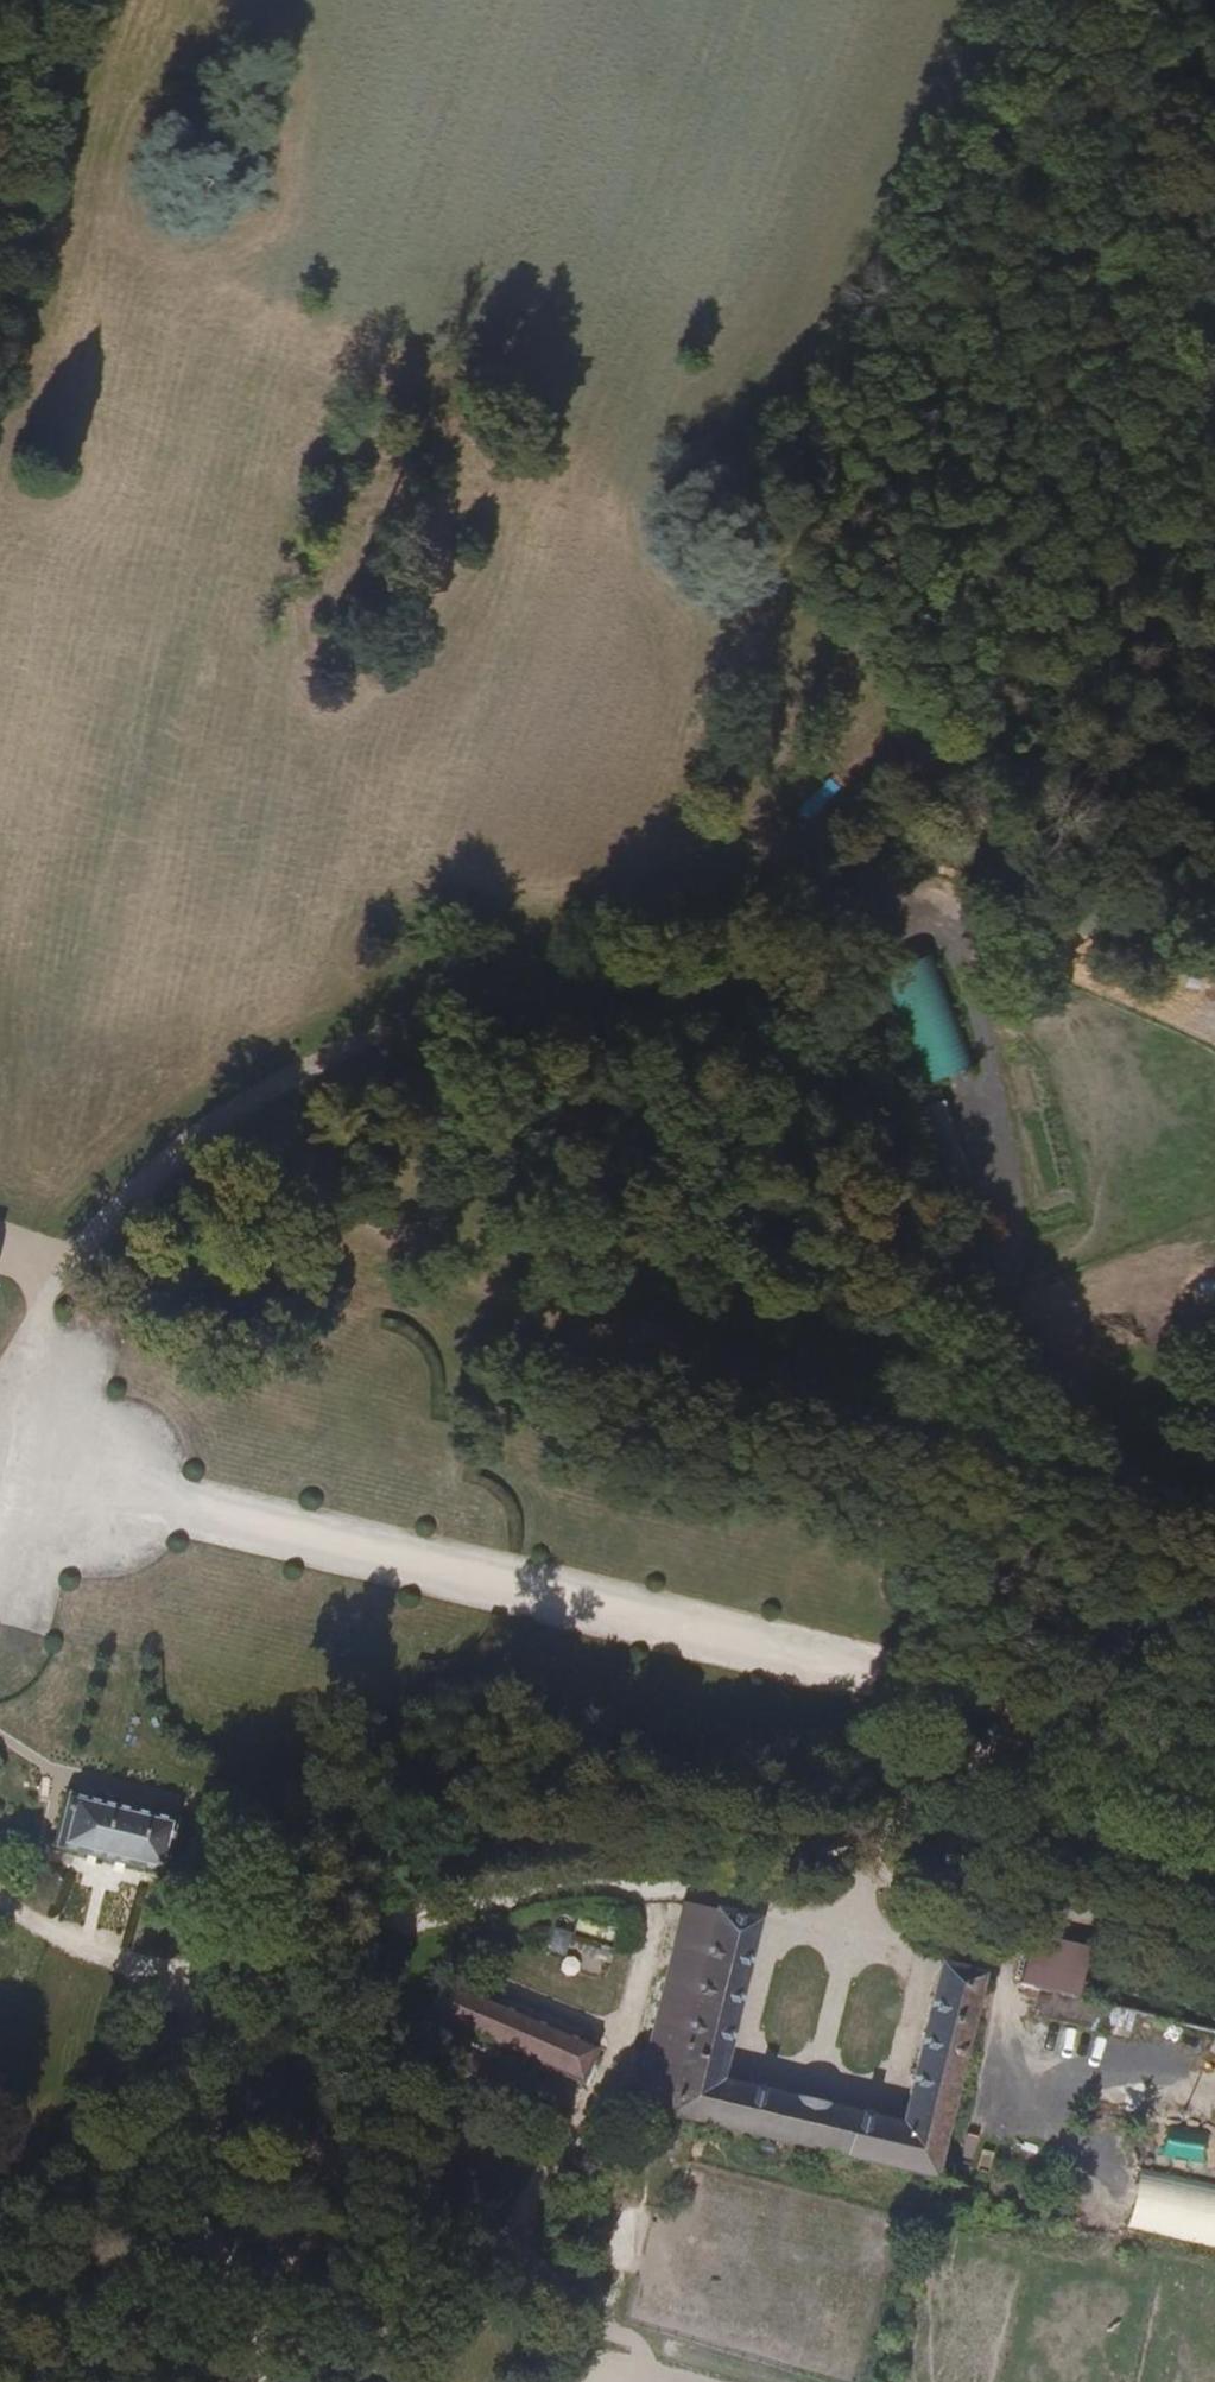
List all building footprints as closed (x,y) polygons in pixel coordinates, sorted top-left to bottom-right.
[(934,958),(879,977),(916,1089),(971,1071),(934,958)] [(53,1844),(155,1871),(169,1817),(67,1790),(53,1844)] [(633,2108),(709,2123),(906,2172),(930,2175),(981,1973),(939,1962),(896,2125),(721,2073),(757,1917),(683,1899),(633,2108)] [(469,2039),(575,2083),(590,2049),(439,1986),(425,2023),(469,2039)]
